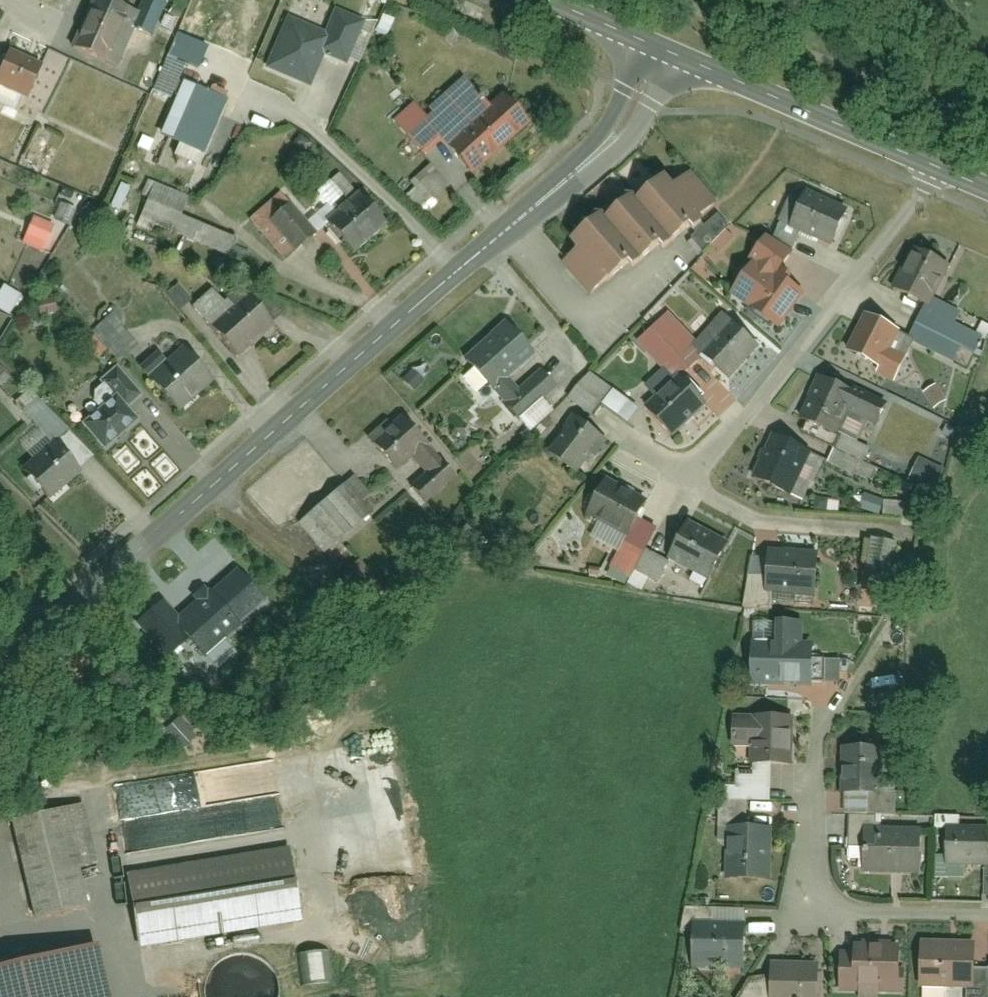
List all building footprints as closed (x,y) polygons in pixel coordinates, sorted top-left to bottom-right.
[(73,37),(116,57),(135,18),(97,0),(91,0),(73,37)] [(150,40),(169,3),(163,0),(146,0),(131,31),(150,40)] [(322,51),(344,60),(360,23),(337,13),(327,37),(328,38),(322,51)] [(290,21),(270,66),(309,83),(322,51),(328,38),(327,37),(290,21)] [(23,99),(36,67),(0,53),(0,90),(23,99)] [(459,80),(399,139),(425,165),(439,151),(467,180),(527,120),(495,87),(480,101),(459,80)] [(180,82),(157,136),(202,155),(225,101),(180,82)] [(554,251),(589,298),(712,206),(677,159),(554,251)] [(427,165),(411,184),(429,200),(446,181),(427,165)] [(343,242),(354,253),(386,225),(359,194),(357,195),(338,174),(317,193),(331,209),(330,210),(334,215),(322,225),(339,245),(343,242)] [(812,183),(790,221),(840,249),(862,211),(812,183)] [(150,186),(135,224),(228,260),(238,233),(182,212),(187,200),(150,186)] [(281,195),(251,220),(285,259),(315,234),(281,195)] [(920,239),(895,287),(929,305),(954,256),(920,239)] [(737,286),(779,319),(806,285),(764,252),(737,286)] [(208,292),(182,314),(198,333),(224,311),(208,292)] [(208,337),(238,365),(274,327),(244,299),(208,337)] [(911,351),(967,373),(980,340),(952,328),(956,316),(929,305),(911,351)] [(116,314),(90,336),(115,365),(140,343),(116,314)] [(866,316),(845,355),(893,381),(914,342),(866,316)] [(709,359),(741,384),(768,348),(736,324),(709,359)] [(507,327),(464,363),(490,394),(533,358),(507,327)] [(181,352),(141,392),(172,422),(211,382),(181,352)] [(500,404),(517,425),(557,391),(540,370),(500,404)] [(649,403),(678,437),(710,410),(681,376),(649,403)] [(829,378),(809,422),(842,437),(861,446),(881,402),(829,378)] [(87,422),(111,450),(147,420),(122,392),(87,422)] [(462,476),(409,415),(377,444),(430,504),(462,476)] [(557,453),(585,475),(610,442),(583,420),(557,453)] [(771,433),(750,477),(795,498),(816,454),(771,433)] [(842,437),(827,468),(857,482),(871,450),(861,446),(842,437)] [(27,471),(56,501),(87,470),(58,441),(27,471)] [(607,477),(587,518),(631,539),(650,497),(607,477)] [(301,529),(331,561),(377,518),(347,485),(301,529)] [(686,524),(668,564),(711,582),(729,542),(686,524)] [(631,545),(643,550),(651,533),(639,527),(631,545)] [(774,545),(772,592),(836,594),(838,548),(774,545)] [(643,557),(632,578),(650,587),(660,566),(643,557)] [(263,601),(238,571),(176,624),(203,656),(239,626),(236,623),(263,601)] [(818,615),(777,615),(777,643),(757,643),(757,683),(806,683),(806,661),(818,661),(818,615)] [(795,710),(737,711),(738,768),(796,766),(795,710)] [(835,738),(835,789),(881,789),(881,738),(835,738)] [(117,823),(122,852),(233,833),(228,803),(117,823)] [(77,872),(98,868),(84,805),(3,822),(24,917),(84,905),(77,872)] [(735,877),(776,878),(777,819),(736,818),(735,877)] [(953,873),(987,875),(987,824),(955,823),(953,873)] [(866,829),(865,871),(928,872),(929,830),(866,829)] [(124,883),(135,951),(297,923),(286,855),(124,883)] [(693,931),(695,980),(753,977),(751,929),(693,931)] [(863,947),(855,947),(855,955),(842,955),(841,989),(857,989),(861,985),(877,986),(881,990),(902,990),(902,972),(897,972),(898,948),(888,948),(888,945),(863,944),(863,947)] [(973,947),(924,946),(923,983),(972,984),(973,947)] [(239,951),(227,954),(216,961),(209,970),(205,982),(206,996),(278,996),(279,983),(277,975),(270,964),(263,957),(252,952),(239,951)] [(104,990),(83,994),(76,959),(0,974),(0,993),(1,996),(106,996),(104,990)] [(775,996),(826,996),(826,961),(775,961),(775,996)]
